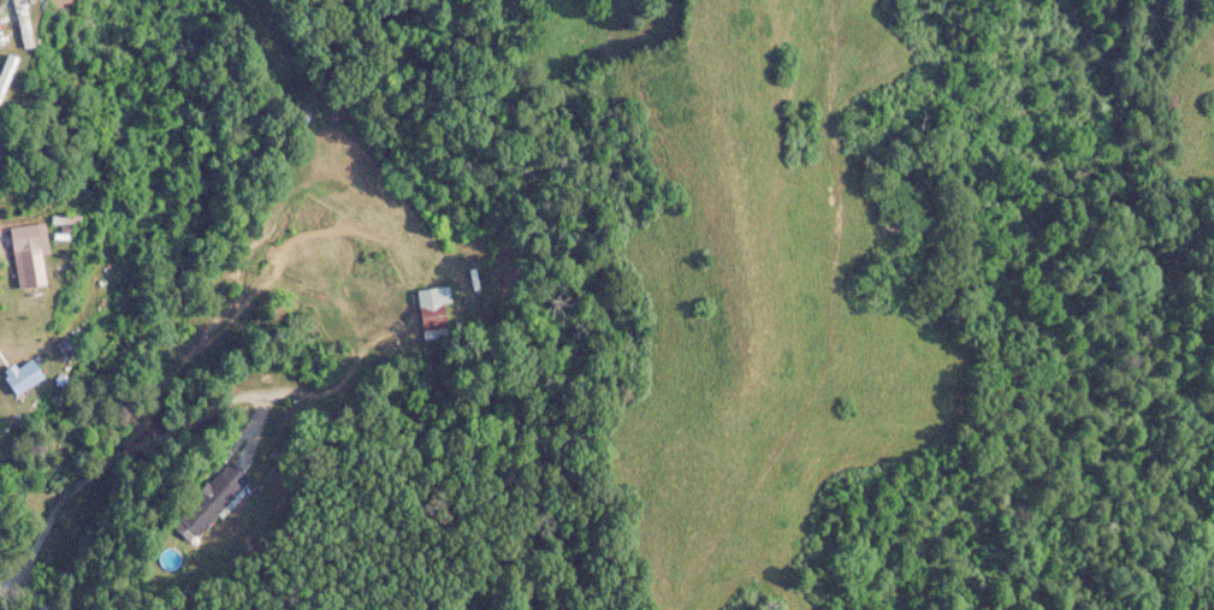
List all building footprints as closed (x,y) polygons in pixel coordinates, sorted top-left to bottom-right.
[(23,60),(11,54),(0,79),(0,109),(1,109),(23,60)] [(38,224),(11,230),(22,291),(49,286),(38,224)] [(418,292),(422,341),(448,339),(445,305),(452,304),(451,289),(418,292)] [(6,374),(18,396),(47,382),(35,359),(6,374)]
